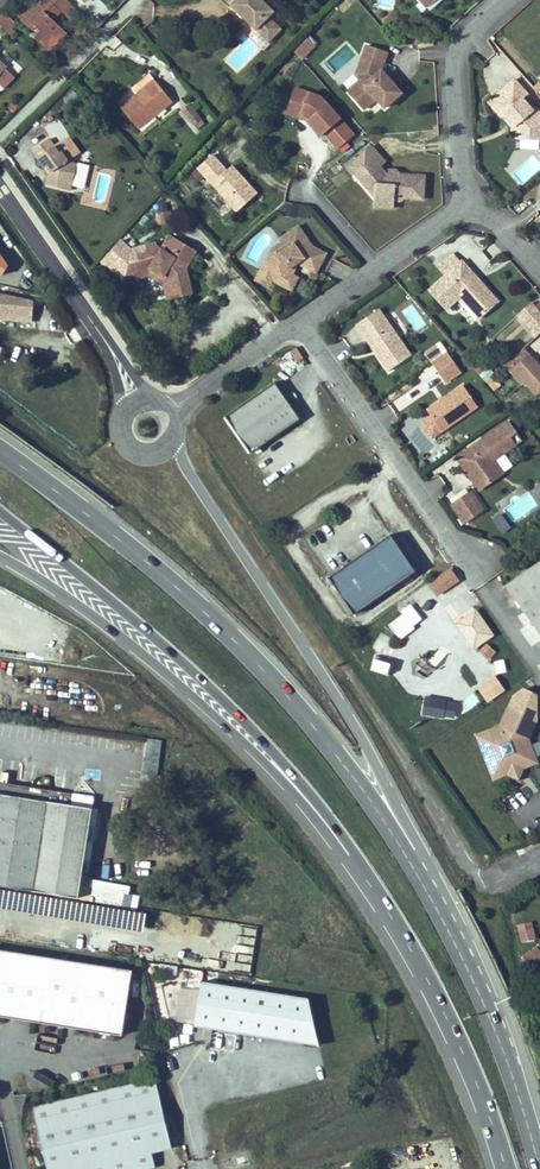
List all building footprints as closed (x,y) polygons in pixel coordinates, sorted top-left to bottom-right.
[(61,11),(67,16),(74,8),(66,0),(45,0),(39,6),(31,13),(26,8),(19,16),(34,30),(37,27),(41,30),(38,34),(35,37),(42,44),(49,50),(58,42),(55,39),(63,31),(53,20),(61,11)] [(264,0),(226,0),(269,42),(282,28),(271,16),(275,11),(264,0)] [(428,12),(441,0),(428,0),(422,6),(428,12)] [(31,13),(39,6),(33,1),(26,8),(31,13)] [(70,20),(78,11),(74,8),(67,16),(70,20)] [(16,23),(5,13),(0,18),(0,24),(8,32),(12,28),(16,23)] [(102,21),(95,15),(92,19),(98,25),(102,21)] [(13,37),(17,32),(12,28),(8,32),(13,37)] [(293,50),(301,60),(319,45),(310,36),(293,50)] [(347,93),(364,111),(376,101),(384,110),(401,95),(381,72),(387,55),(366,48),(360,65),(368,74),(360,82),(347,93)] [(355,77),(360,82),(368,74),(360,65),(355,77)] [(139,128),(172,101),(150,74),(133,88),(139,95),(122,108),(139,128)] [(517,80),(491,103),(504,118),(506,115),(514,123),(517,121),(520,124),(514,130),(514,134),(519,139),(539,140),(539,111),(538,109),(535,111),(525,99),(530,95),(517,80)] [(295,92),(288,112),(302,116),(310,121),(308,123),(322,139),(325,136),(339,152),(354,138),(321,100),(295,92)] [(201,119),(189,105),(182,111),(194,124),(201,119)] [(302,116),(288,112),(287,117),(300,121),(308,123),(310,121),(302,116)] [(78,163),(69,161),(62,151),(60,153),(50,138),(33,149),(46,167),(49,165),(54,172),(51,183),(72,188),(78,163)] [(376,189),(374,210),(393,212),(396,200),(425,200),(426,174),(401,173),(387,172),(381,165),(388,160),(373,143),(348,166),(358,180),(369,181),(376,189)] [(200,170),(239,213),(258,196),(234,168),(229,173),(214,157),(200,170)] [(392,165),(388,160),(381,165),(387,172),(388,168),(392,168),(392,165)] [(358,180),(375,199),(376,189),(369,181),(358,180)] [(174,211),(160,213),(161,224),(175,222),(174,211)] [(314,248),(300,228),(282,241),(284,244),(273,251),(278,258),(267,279),(274,283),(293,292),(300,280),(293,276),(299,265),(318,275),(328,256),(314,248)] [(185,267),(195,250),(171,235),(161,251),(156,248),(155,244),(143,247),(144,252),(137,254),(123,257),(130,281),(145,277),(143,271),(152,269),(169,279),(174,298),(191,293),(185,267)] [(270,289),(274,283),(267,279),(278,258),(273,251),(257,282),(270,289)] [(481,319),(500,302),(463,259),(460,261),(453,252),(436,265),(445,274),(428,289),(448,310),(462,298),(481,319)] [(3,273),(8,265),(0,253),(0,273),(3,273)] [(169,279),(152,269),(143,271),(145,277),(151,275),(164,283),(168,299),(174,298),(169,279)] [(31,322),(34,300),(0,293),(0,320),(31,322)] [(379,311),(357,327),(369,344),(372,341),(382,354),(378,357),(390,373),(412,358),(379,311)] [(305,356),(297,344),(294,346),(303,357),(305,356)] [(303,357),(294,346),(291,348),(299,360),(303,357)] [(448,352),(433,363),(447,383),(463,373),(448,352)] [(514,358),(505,366),(512,373),(523,386),(526,383),(537,396),(539,393),(539,367),(530,356),(520,365),(514,358)] [(251,453),(300,419),(273,381),(224,414),(251,453)] [(478,408),(464,386),(427,412),(432,418),(442,433),(478,408)] [(442,433),(432,418),(422,425),(433,440),(442,433)] [(509,423),(457,459),(480,491),(497,480),(488,467),(495,461),(522,442),(509,423)] [(495,461),(488,467),(497,480),(504,474),(495,461)] [(433,495),(444,489),(437,478),(427,485),(433,495)] [(450,504),(464,523),(484,510),(470,490),(450,504)] [(502,533),(511,527),(501,512),(492,518),(502,533)] [(355,614),(410,576),(417,571),(399,545),(391,535),(387,538),(356,560),(330,578),(355,614)] [(530,570),(506,587),(516,602),(539,637),(539,563),(530,570)] [(436,597),(460,581),(450,567),(427,583),(436,597)] [(403,611),(416,606),(412,597),(399,603),(403,611)] [(458,622),(474,646),(493,633),(476,609),(458,622)] [(403,613),(388,625),(399,639),(414,627),(403,613)] [(376,638),(371,647),(385,656),(391,647),(376,638)] [(428,658),(443,665),(448,654),(433,647),(428,658)] [(421,658),(411,667),(419,676),(429,667),(421,658)] [(495,675),(478,686),(488,701),(505,689),(495,675)] [(538,763),(530,740),(539,722),(538,694),(524,688),(513,695),(500,727),(474,734),(493,781),(508,775),(519,781),(525,768),(538,763)] [(146,738),(142,772),(157,774),(161,739),(146,738)] [(532,744),(537,756),(539,754),(539,741),(532,744)] [(40,787),(0,781),(0,793),(72,804),(73,793),(40,787)] [(92,807),(72,804),(0,793),(0,885),(78,897),(92,807)] [(137,909),(138,895),(128,894),(129,884),(84,879),(81,902),(137,909)] [(522,942),(536,938),(531,921),(517,925),(522,942)] [(539,954),(539,953),(535,947),(525,955),(530,961),(539,954)] [(121,1035),(131,969),(0,949),(0,1015),(121,1035)] [(199,980),(192,1024),(316,1043),(305,997),(199,980)] [(163,1112),(154,1078),(104,1089),(34,1104),(32,1105),(31,1106),(40,1146),(45,1168),(151,1168),(153,1168),(150,1153),(171,1149),(170,1144),(163,1112)]
